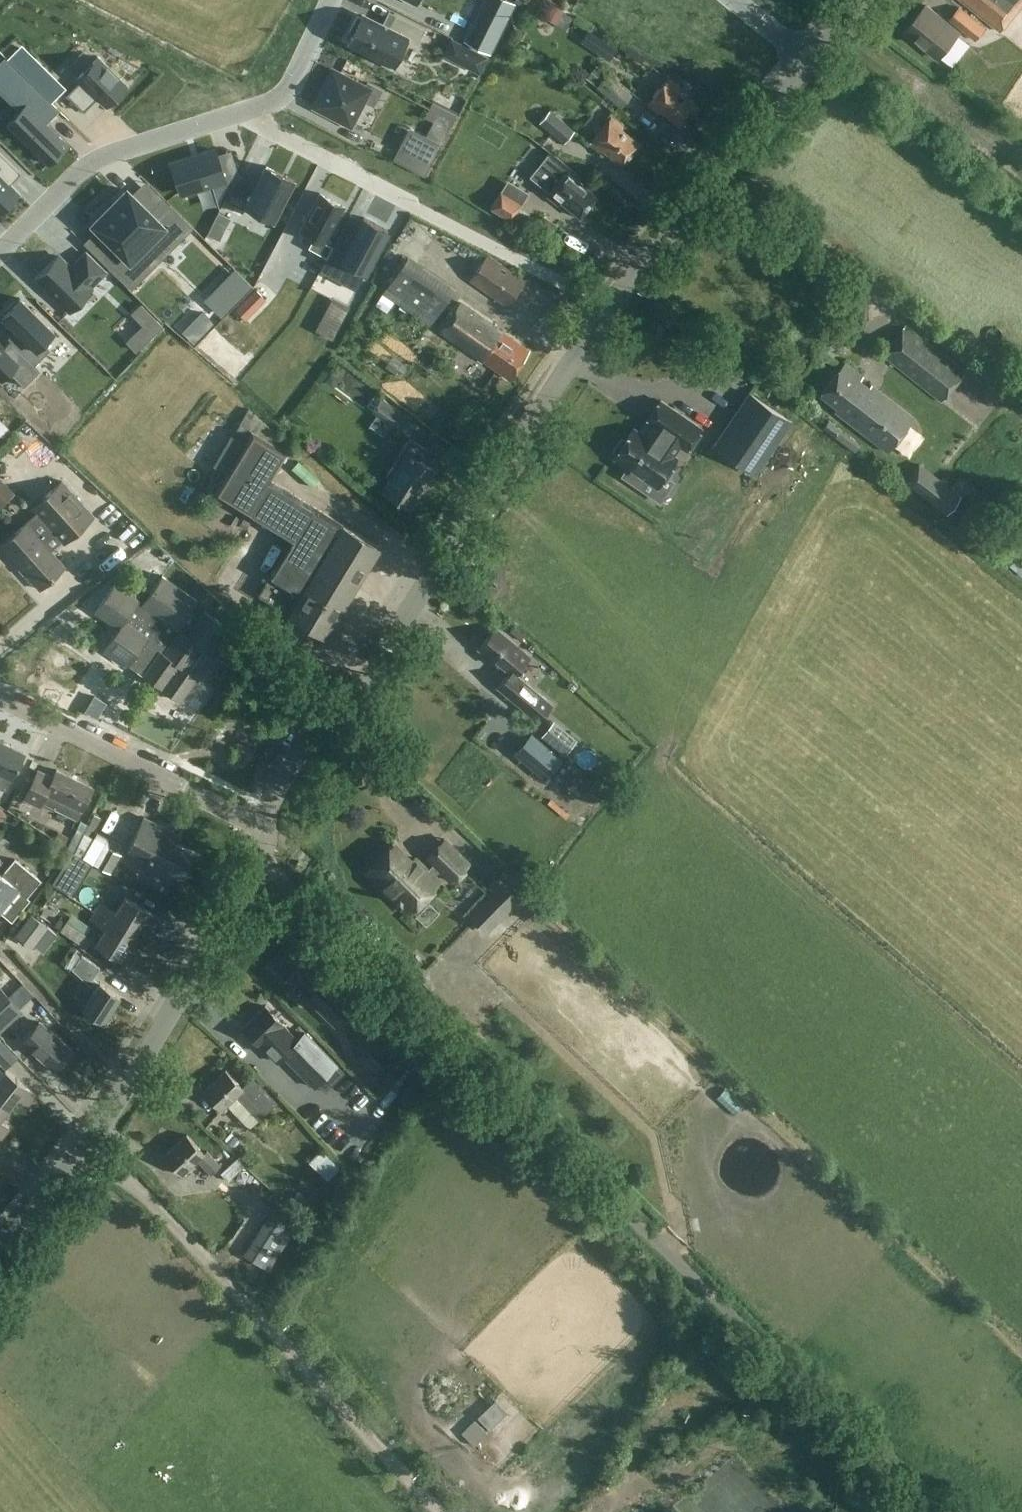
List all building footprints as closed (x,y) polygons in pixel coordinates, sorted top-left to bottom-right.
[(506,0),(484,0),(481,5),(465,39),(490,51),(506,18),(513,3),(506,0)] [(1002,32),(1021,7),(1021,0),(961,0),(1002,32)] [(905,31),(940,59),(961,33),(927,5),(905,31)] [(978,38),(986,28),(959,6),(951,16),(978,38)] [(406,40),(417,46),(425,30),(394,14),(387,28),(362,15),(361,18),(357,16),(349,32),(353,34),(348,42),(377,57),(375,60),(394,71),(404,52),(400,50),(406,40)] [(62,89),(19,47),(8,59),(51,101),(62,89)] [(81,79),(66,94),(84,111),(98,96),(106,105),(126,85),(98,57),(78,77),(81,79)] [(13,70),(2,81),(14,93),(25,82),(13,70)] [(382,89),(368,82),(365,87),(333,71),(315,106),(350,125),(363,100),(373,105),(382,89)] [(632,94),(607,73),(596,86),(621,107),(632,94)] [(681,87),(669,78),(648,105),(659,114),(661,111),(681,127),(698,105),(678,90),(681,87)] [(25,82),(14,93),(26,104),(32,110),(42,99),(25,82)] [(26,104),(7,123),(48,163),(67,145),(32,110),(26,104)] [(575,130),(550,110),(539,123),(564,144),(575,130)] [(621,128),(624,125),(613,116),(589,144),(601,154),(603,151),(621,167),(640,144),(621,128)] [(412,155),(430,164),(441,143),(423,134),(412,155)] [(20,192),(10,183),(21,171),(0,150),(0,212),(20,192)] [(216,150),(171,165),(180,192),(224,177),(216,150)] [(547,190),(552,183),(555,185),(547,195),(559,206),(562,203),(581,218),(597,196),(579,181),(582,178),(570,168),(571,166),(551,150),(530,176),(547,190)] [(238,173),(225,199),(244,209),(246,204),(273,219),(293,179),(275,170),(265,165),(256,182),(238,173)] [(225,178),(229,190),(238,173),(236,167),(223,172),(225,178)] [(127,189),(110,206),(147,243),(157,233),(162,239),(168,245),(177,235),(187,226),(173,213),(160,200),(154,206),(149,211),(145,208),(127,189)] [(321,189),(302,226),(317,234),(311,244),(328,253),(334,242),(327,238),(346,202),(321,189)] [(491,208),(511,220),(521,203),(501,191),(491,208)] [(110,206),(93,224),(115,246),(109,251),(104,256),(117,270),(130,283),(139,274),(148,265),(142,259),(137,253),(147,243),(110,206)] [(328,253),(319,270),(338,280),(345,268),(362,277),(388,230),(363,217),(350,241),(338,235),(334,242),(328,253)] [(59,256),(37,278),(69,310),(91,288),(90,287),(105,271),(86,252),(76,263),(77,264),(72,269),(59,256)] [(506,305),(524,280),(488,254),(470,279),(506,305)] [(407,260),(383,293),(431,326),(456,293),(407,260)] [(544,308),(564,289),(549,272),(529,291),(544,308)] [(236,274),(227,283),(239,295),(249,286),(236,274)] [(255,289),(235,309),(246,319),(265,299),(255,289)] [(5,312),(2,315),(19,332),(22,334),(18,339),(14,343),(24,353),(35,364),(43,356),(50,349),(47,345),(43,342),(45,340),(54,331),(37,314),(20,297),(17,300),(15,300),(14,300),(10,305),(5,309),(5,310),(5,312)] [(529,350),(462,303),(441,332),(482,361),(483,360),(509,379),(529,350)] [(905,322),(881,352),(942,402),(966,371),(905,322)] [(202,333),(192,323),(183,332),(193,342),(202,333)] [(2,379),(10,371),(24,386),(40,369),(35,364),(14,343),(11,340),(4,347),(0,344),(0,378),(2,379)] [(887,451),(914,417),(871,384),(869,387),(860,380),(863,376),(845,362),(820,394),(837,408),(835,411),(887,451)] [(749,392),(713,445),(755,473),(791,420),(749,392)] [(382,397),(381,398),(375,394),(366,405),(391,425),(401,412),(382,397)] [(615,455),(614,458),(628,467),(622,476),(637,486),(643,477),(657,487),(677,457),(674,455),(680,445),(686,450),(701,428),(660,400),(645,422),(649,424),(643,434),(634,428),(625,440),(622,438),(612,453),(615,455)] [(12,412),(0,424),(0,441),(21,421),(12,412)] [(242,417),(216,456),(231,467),(251,435),(267,445),(277,431),(253,420),(242,417)] [(823,427),(834,436),(840,428),(829,420),(823,427)] [(967,491),(988,464),(951,435),(930,461),(967,491)] [(284,615),(322,639),(377,550),(265,480),(280,454),(251,436),(217,492),(292,540),(258,596),(285,613),(284,615)] [(420,462),(427,451),(410,440),(395,462),(400,465),(383,492),(410,510),(436,472),(420,462)] [(289,459),(277,479),(298,492),(310,472),(289,459)] [(919,464),(906,481),(947,512),(960,496),(919,464)] [(64,543),(94,517),(62,481),(32,508),(39,515),(28,525),(26,523),(1,546),(40,589),(65,567),(44,543),(55,533),(64,543)] [(187,669),(203,647),(214,656),(232,631),(204,611),(199,618),(189,611),(197,600),(163,575),(151,591),(142,585),(134,596),(115,581),(94,610),(119,628),(104,648),(128,665),(130,664),(143,673),(142,674),(178,700),(196,676),(187,669)] [(500,687),(506,691),(540,720),(551,707),(515,676),(530,660),(495,629),(479,647),(510,675),(500,687)] [(282,683),(277,691),(286,698),(292,690),(282,683)] [(86,710),(98,717),(106,702),(95,696),(86,710)] [(573,746),(554,729),(546,738),(565,755),(573,746)] [(542,777),(558,759),(529,733),(513,751),(542,777)] [(24,754),(0,742),(0,787),(6,790),(12,778),(24,754)] [(53,777),(39,770),(24,798),(40,806),(42,802),(78,820),(94,789),(57,770),(53,777)] [(142,777),(136,799),(154,804),(160,783),(142,777)] [(187,866),(194,853),(173,843),(175,839),(167,835),(170,830),(144,817),(129,848),(151,858),(146,867),(179,883),(187,866)] [(75,851),(111,873),(122,854),(109,847),(108,837),(97,831),(93,838),(85,833),(75,851)] [(452,881),(470,863),(445,839),(427,857),(434,864),(428,870),(415,858),(412,862),(394,844),(367,872),(409,913),(440,881),(435,877),(441,870),(452,881)] [(32,873),(15,859),(2,875),(0,873),(0,911),(18,890),(27,897),(41,881),(32,873)] [(487,932),(498,921),(513,905),(525,918),(541,902),(505,868),(492,882),(499,889),(472,918),(487,932)] [(54,890),(46,902),(60,912),(69,901),(54,890)] [(100,903),(95,911),(133,934),(141,922),(152,929),(159,917),(125,896),(115,912),(100,903)] [(133,934),(95,911),(90,919),(105,928),(95,944),(129,965),(136,954),(125,947),(133,934)] [(87,935),(58,917),(53,925),(61,929),(59,932),(80,946),(87,935)] [(275,965),(294,983),(300,978),(315,992),(308,999),(335,1025),(354,1006),(327,981),(338,970),(314,947),(308,953),(297,943),(275,965)] [(95,989),(83,1008),(103,1021),(120,995),(93,977),(100,967),(82,955),(72,969),(95,989)] [(14,1018),(0,1004),(0,1031),(14,1018)] [(265,1005),(243,1027),(277,1061),(283,1055),(314,1086),(337,1063),(305,1031),(298,1038),(265,1005)] [(54,1070),(72,1049),(49,1029),(48,1030),(39,1022),(22,1041),(32,1049),(31,1050),(54,1070)] [(244,1088),(226,1069),(204,1091),(222,1110),(237,1095),(262,1121),(281,1104),(269,1091),(261,1098),(247,1084),(244,1088)] [(7,1108),(17,1096),(27,1105),(36,1094),(5,1070),(0,1076),(0,1102),(7,1108)] [(1,1138),(9,1128),(0,1120),(0,1137),(1,1138)] [(188,1134),(164,1155),(182,1174),(197,1160),(211,1175),(222,1165),(209,1150),(205,1153),(188,1134)] [(236,1157),(214,1177),(223,1187),(244,1166),(236,1157)] [(496,1398),(458,1435),(473,1445),(507,1410),(496,1398)]
